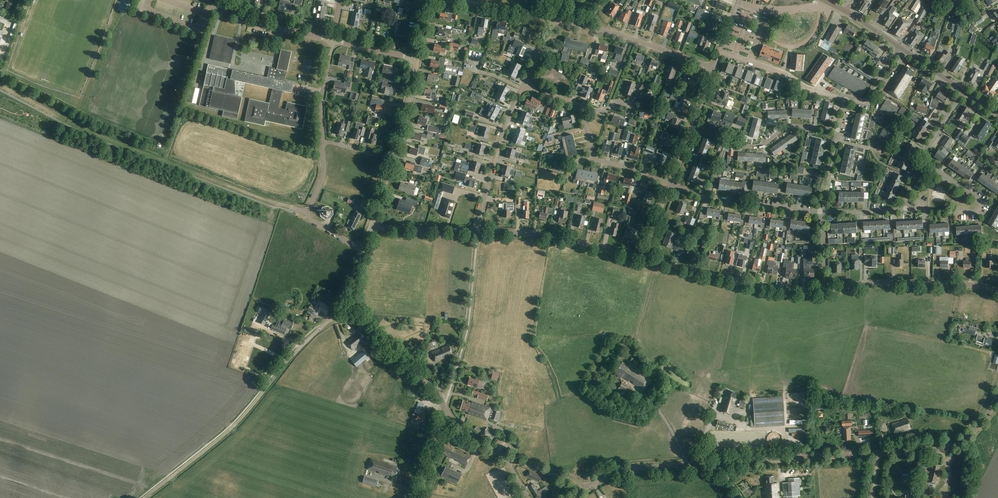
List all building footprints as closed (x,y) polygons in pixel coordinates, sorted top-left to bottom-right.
[(637,12),(639,13),(646,0),(643,0),(637,12)] [(871,4),(866,0),(861,0),(859,3),(860,4),(856,9),(863,13),(868,6),(869,7),(871,4)] [(911,10),(916,13),(923,3),(919,0),(917,0),(911,10)] [(278,10),(291,13),(293,4),(280,1),(278,10)] [(714,7),(724,11),(726,5),(717,1),(714,7)] [(875,11),(879,14),(881,13),(886,5),(880,1),(875,9),(875,11)] [(316,19),(324,20),(326,7),(324,7),(324,3),(318,2),(317,6),(318,6),(316,19)] [(607,14),(612,18),(619,7),(612,2),(609,6),(611,7),(607,14)] [(402,15),(411,17),(412,8),(403,6),(403,4),(397,3),(396,7),(403,9),(402,15)] [(888,27),(896,16),(893,14),(896,9),(893,7),(889,12),(890,13),(888,16),(887,16),(882,23),(888,27)] [(919,24),(925,13),(927,9),(923,7),(916,22),(919,24)] [(361,15),(362,11),(355,9),(355,13),(353,13),(350,25),(358,27),(360,14),(361,15)] [(629,15),(631,11),(627,10),(625,14),(622,12),(619,19),(626,23),(629,15)] [(440,19),(447,21),(451,21),(451,19),(452,15),(441,13),(440,19)] [(635,13),(632,21),(633,21),(632,25),(638,27),(641,19),(642,15),(635,13)] [(665,13),(662,20),(663,20),(667,22),(668,19),(670,19),(671,15),(666,13),(665,13)] [(652,32),(656,22),(657,17),(650,15),(647,23),(648,23),(646,30),(652,32)] [(709,28),(716,31),(719,22),(714,20),(715,17),(709,15),(707,20),(712,22),(709,28)] [(908,27),(910,24),(901,17),(898,20),(900,21),(892,32),(900,37),(907,27),(908,27)] [(975,21),(972,23),(974,26),(983,20),(981,17),(975,21)] [(487,28),(488,20),(482,19),(480,27),(479,27),(477,35),(482,36),(484,28),(487,28)] [(396,31),(395,35),(407,37),(409,27),(407,27),(408,24),(400,22),(398,31),(396,31)] [(497,22),(496,27),(494,26),(492,33),(496,34),(497,31),(499,31),(500,34),(505,35),(506,30),(505,30),(506,23),(503,22),(503,23),(497,22)] [(834,24),(825,39),(832,43),(833,43),(840,30),(843,32),(843,33),(845,34),(847,32),(853,36),(857,30),(849,25),(845,29),(841,27),(841,28),(834,24)] [(660,35),(666,37),(669,28),(662,25),(661,28),(662,28),(660,35)] [(436,35),(441,36),(442,37),(444,37),(445,37),(446,33),(450,34),(451,30),(447,29),(443,28),(443,29),(438,28),(436,35)] [(527,39),(530,39),(532,30),(523,28),(522,33),(528,35),(527,39)] [(696,38),(698,33),(690,30),(688,35),(696,38)] [(925,35),(918,30),(917,32),(916,32),(908,43),(914,47),(916,43),(918,45),(925,35)] [(675,40),(681,43),(684,34),(681,32),(677,31),(676,35),(677,35),(675,40)] [(935,39),(937,32),(935,32),(934,32),(933,38),(931,37),(928,40),(929,41),(928,43),(927,43),(922,49),(927,53),(929,49),(928,48),(931,45),(932,43),(933,38),(935,39)] [(929,49),(927,53),(930,55),(935,48),(934,47),(935,45),(936,39),(938,39),(940,33),(938,33),(937,33),(937,32),(935,39),(933,38),(932,43),(931,45),(928,48),(929,49)] [(215,35),(209,59),(210,59),(212,59),(231,64),(236,40),(215,35)] [(705,37),(700,35),(697,44),(701,45),(699,50),(706,53),(710,42),(705,40),(705,37)] [(564,47),(563,51),(567,52),(570,48),(571,49),(586,52),(588,45),(587,45),(588,43),(570,39),(565,37),(563,47),(564,47)] [(721,50),(730,53),(733,39),(727,38),(726,45),(723,44),(721,50)] [(525,51),(526,49),(523,47),(524,44),(515,40),(514,42),(512,47),(514,48),(512,54),(516,56),(516,55),(521,57),(523,58),(525,51)] [(862,44),(864,45),(863,48),(870,53),(869,54),(876,58),(879,53),(875,50),(877,47),(873,44),(873,45),(867,41),(867,42),(865,40),(862,44)] [(813,41),(811,45),(821,50),(824,45),(817,41),(816,43),(813,41)] [(440,52),(445,53),(445,50),(441,49),(442,45),(435,44),(433,51),(440,53),(440,52)] [(607,52),(608,47),(599,45),(598,49),(596,48),(594,55),(597,56),(598,50),(604,52),(603,56),(602,56),(601,59),(606,60),(608,52),(607,52)] [(760,57),(766,59),(770,48),(764,46),(760,57)] [(620,62),(621,60),(622,56),(621,55),(623,49),(616,47),(614,53),(617,54),(615,60),(620,62)] [(567,52),(563,51),(561,61),(568,63),(571,49),(570,48),(567,52)] [(770,48),(766,59),(771,61),(772,58),(774,58),(776,51),(770,48)] [(913,55),(922,60),(925,53),(916,48),(913,55)] [(223,111),(223,113),(222,116),(229,118),(237,120),(240,109),(242,99),(242,98),(242,97),(245,84),(245,83),(273,89),(272,91),(269,104),(250,99),(249,101),(247,110),(245,121),(265,126),(266,121),(302,129),(305,117),(307,107),(305,106),(287,102),(286,110),(279,108),(283,91),(291,93),(292,89),(294,84),(290,83),(288,82),(285,82),(285,79),(287,72),(292,52),(281,50),(281,51),(280,54),(277,69),(270,67),(268,78),(259,76),(233,70),(230,70),(230,69),(211,65),(208,65),(204,85),(203,90),(199,105),(207,107),(209,107),(209,108),(215,109),(217,109),(218,110),(218,109),(220,110),(221,110),(223,110),(223,111)] [(776,51),(774,58),(775,59),(773,62),(779,64),(783,53),(776,51)] [(936,59),(942,63),(950,53),(947,51),(944,55),(941,52),(936,59)] [(823,53),(819,60),(828,66),(832,60),(823,53)] [(642,62),(644,57),(637,54),(635,61),(633,60),(632,63),(636,64),(636,63),(641,64),(642,62)] [(349,70),(353,70),(354,63),(351,62),(352,58),(345,57),(345,56),(341,55),(339,63),(350,65),(349,70)] [(793,55),(792,62),(803,63),(804,55),(793,55)] [(580,63),(588,66),(590,60),(582,57),(580,63)] [(954,71),(955,72),(955,71),(956,72),(956,73),(957,73),(959,70),(960,71),(963,67),(962,66),(966,59),(959,57),(956,62),(951,69),(952,70),(952,71),(953,71),(954,71)] [(859,67),(862,63),(856,59),(853,63),(859,67)] [(986,62),(982,69),(986,71),(991,61),(988,59),(986,62)] [(431,60),(430,67),(438,68),(443,69),(445,62),(439,61),(439,62),(431,60)] [(657,67),(659,62),(652,60),(650,65),(648,64),(646,71),(649,72),(652,65),(657,67)] [(819,60),(814,66),(824,72),(828,66),(819,60)] [(362,61),(360,68),(366,69),(364,77),(371,78),(372,70),(373,71),(375,62),(371,62),(371,63),(362,61)] [(506,66),(518,72),(521,66),(513,62),(511,66),(508,64),(506,66)] [(792,62),(791,70),(802,71),(803,63),(792,62)] [(732,77),(735,68),(735,66),(729,64),(728,65),(724,64),(721,73),(725,74),(726,72),(732,75),(731,77),(732,77)] [(991,64),(986,74),(990,76),(991,73),(992,74),(994,68),(993,68),(994,66),(991,64)] [(382,74),(399,77),(400,70),(392,69),(392,66),(384,65),(382,74)] [(664,77),(672,80),(675,72),(674,71),(675,68),(668,65),(664,77)] [(890,85),(886,91),(899,99),(912,77),(911,76),(914,71),(905,65),(899,74),(897,73),(892,82),(894,83),(892,86),(890,85)] [(518,72),(506,66),(505,69),(509,71),(507,74),(515,78),(518,72)] [(814,66),(810,72),(819,79),(824,72),(814,66)] [(841,70),(836,67),(829,77),(834,80),(835,80),(841,70)] [(741,80),(744,72),(745,71),(738,68),(737,69),(735,68),(732,77),(735,78),(735,77),(741,79),(741,80)] [(979,73),(981,70),(977,68),(975,71),(972,69),(970,73),(970,74),(967,80),(973,84),(979,73)] [(846,73),(841,70),(835,80),(840,83),(847,73),(846,73)] [(750,84),(751,84),(754,76),(755,74),(748,71),(747,73),(744,72),(741,80),(744,81),(745,80),(751,82),(750,84)] [(810,72),(806,78),(815,85),(819,79),(810,72)] [(852,76),(847,73),(840,83),(845,86),(852,76)] [(685,74),(683,78),(688,79),(687,83),(696,86),(698,79),(689,76),(685,74)] [(438,76),(431,75),(428,75),(427,81),(434,83),(435,79),(437,79),(438,76)] [(582,75),(579,84),(584,86),(587,77),(582,75)] [(761,87),(764,79),(764,78),(757,76),(757,77),(754,76),(751,84),(754,85),(754,84),(761,86),(760,87),(761,87)] [(857,80),(852,76),(845,86),(846,86),(851,89),(858,79),(857,80)] [(395,92),(397,86),(386,83),(386,80),(380,78),(379,85),(382,85),(381,89),(381,93),(388,95),(389,91),(395,92)] [(997,89),(997,81),(994,78),(988,87),(986,86),(982,91),(992,98),(996,93),(994,91),(996,89),(997,90),(997,89)] [(770,90),(771,90),(774,82),(774,81),(767,79),(766,80),(764,79),(761,87),(764,88),(764,87),(770,89),(770,90)] [(863,83),(858,79),(851,89),(856,92),(863,82),(863,83)] [(924,79),(919,85),(921,86),(919,89),(925,94),(927,91),(928,91),(933,84),(929,82),(924,79)] [(350,87),(351,81),(345,80),(344,84),(335,82),(334,91),(345,93),(346,87),(350,87)] [(774,82),(771,90),(774,91),(774,90),(781,92),(784,84),(777,81),(776,83),(774,82)] [(599,88),(597,92),(595,99),(602,102),(605,93),(609,94),(612,87),(613,83),(611,82),(609,86),(608,85),(605,91),(599,88)] [(633,93),(636,85),(627,82),(626,85),(627,86),(626,89),(625,89),(624,89),(623,93),(630,96),(632,92),(633,93)] [(640,82),(636,87),(641,91),(646,84),(644,83),(643,84),(640,82)] [(863,82),(856,92),(857,92),(862,95),(869,85),(869,86),(863,82)] [(495,90),(506,96),(509,90),(501,86),(499,89),(496,88),(495,90)] [(579,92),(584,94),(583,97),(588,99),(590,92),(591,92),(593,89),(587,86),(585,90),(581,89),(580,91),(579,92)] [(189,102),(196,104),(200,89),(192,87),(189,102)] [(649,98),(652,95),(646,88),(638,95),(639,96),(637,97),(642,103),(645,101),(644,100),(647,98),(648,98),(649,98)] [(431,94),(434,94),(435,95),(436,91),(428,89),(428,90),(425,89),(424,96),(431,97),(431,94)] [(503,102),(506,96),(495,90),(494,92),(497,94),(495,98),(503,102)] [(726,99),(729,93),(723,91),(720,97),(717,95),(715,102),(726,106),(728,100),(726,99)] [(932,110),(928,117),(930,118),(942,101),(945,103),(949,98),(940,92),(935,100),(932,98),(929,108),(932,110)] [(674,100),(680,102),(678,108),(684,110),(687,102),(682,100),(683,97),(676,94),(674,100)] [(525,106),(535,110),(537,106),(539,107),(541,101),(532,97),(531,101),(527,100),(525,106)] [(888,115),(893,118),(899,108),(886,100),(880,110),(888,115)] [(825,102),(823,111),(830,113),(832,104),(825,102)] [(390,114),(390,112),(390,111),(391,108),(383,106),(377,104),(375,112),(381,114),(381,112),(389,114),(390,114)] [(428,113),(433,115),(435,108),(430,106),(422,104),(421,111),(428,113)] [(485,109),(497,115),(500,109),(492,105),(490,108),(487,107),(485,109)] [(916,111),(917,111),(922,113),(921,114),(926,115),(928,109),(928,108),(918,105),(916,111)] [(967,113),(969,109),(965,106),(959,116),(957,115),(955,119),(962,123),(968,114),(967,113)] [(652,117),(651,107),(642,108),(643,109),(639,110),(639,117),(644,117),(643,117),(644,116),(648,115),(648,117),(652,117)] [(485,109),(484,112),(488,113),(486,117),(494,121),(497,115),(485,109)] [(552,117),(553,116),(554,116),(555,113),(554,112),(555,110),(550,109),(548,116),(545,115),(545,116),(553,119),(553,118),(552,117)] [(792,117),(801,118),(801,110),(792,109),(792,117)] [(801,110),(801,118),(810,118),(811,110),(801,110)] [(523,111),(520,118),(532,122),(533,119),(530,118),(531,114),(523,111)] [(830,113),(823,111),(820,120),(828,122),(830,113)] [(665,119),(672,122),(671,126),(670,129),(673,131),(674,128),(677,129),(680,121),(675,119),(676,115),(675,115),(670,113),(668,112),(665,119)] [(714,124),(715,122),(718,123),(721,125),(730,128),(733,119),(735,115),(726,112),(723,120),(719,119),(721,115),(713,112),(712,115),(710,115),(707,121),(714,124)] [(857,114),(856,120),(865,122),(866,116),(857,114)] [(571,127),(570,124),(575,123),(573,115),(568,116),(568,117),(562,119),(562,120),(563,125),(564,125),(564,126),(564,129),(571,127)] [(733,119),(737,120),(736,123),(744,126),(747,120),(738,117),(735,115),(733,119)] [(425,126),(427,121),(423,120),(423,119),(424,117),(419,116),(419,117),(417,124),(425,126)] [(613,116),(611,121),(618,124),(623,126),(625,120),(620,118),(613,116)] [(528,123),(531,125),(532,122),(520,118),(518,124),(526,127),(528,123)] [(754,118),(751,127),(759,129),(762,120),(754,118)] [(982,141),(989,130),(988,129),(989,127),(991,124),(984,119),(978,128),(977,127),(972,134),(982,141)] [(855,124),(854,126),(863,128),(865,122),(856,120),(855,121),(854,120),(854,123),(855,124)] [(920,125),(927,130),(931,124),(927,122),(924,120),(921,125),(920,125)] [(338,123),(335,134),(343,136),(344,131),(348,132),(348,129),(350,122),(347,121),(346,121),(345,125),(338,123)] [(359,140),(360,135),(363,136),(364,134),(365,129),(363,128),(363,125),(356,123),(355,129),(352,138),(359,140)] [(409,128),(426,133),(427,131),(419,129),(419,127),(410,124),(409,128)] [(920,125),(917,131),(924,135),(927,130),(920,125)] [(854,126),(853,132),(862,134),(863,128),(854,126)] [(647,136),(650,128),(646,127),(645,130),(643,129),(641,134),(647,136)] [(759,129),(751,127),(748,136),(756,138),(759,129)] [(884,128),(880,135),(886,139),(889,140),(891,136),(892,133),(884,128)] [(373,134),(374,131),(371,130),(368,129),(366,135),(369,137),(369,139),(368,143),(375,145),(378,136),(373,134)] [(516,129),(514,135),(526,140),(527,137),(523,136),(525,132),(516,129)] [(920,141),(924,135),(917,131),(914,136),(913,136),(920,141)] [(663,145),(670,148),(673,139),(667,137),(669,134),(662,132),(660,138),(666,140),(663,145)] [(862,134),(853,132),(851,138),(860,141),(862,134)] [(415,133),(413,139),(420,141),(421,138),(425,139),(426,135),(422,134),(422,135),(415,133)] [(792,133),(785,139),(789,145),(797,140),(792,133)] [(965,144),(970,138),(964,133),(957,142),(962,146),(964,143),(965,144)] [(631,134),(628,142),(636,144),(638,136),(631,134)] [(526,140),(514,135),(512,141),(520,144),(521,141),(525,142),(526,140)] [(561,136),(557,137),(558,140),(559,139),(562,139),(563,143),(563,144),(574,141),(572,135),(562,137),(561,136)] [(937,150),(943,139),(938,136),(932,147),(937,150)] [(942,145),(941,147),(946,150),(947,148),(948,149),(949,146),(953,141),(947,136),(941,144),(942,145)] [(994,143),(991,140),(987,147),(990,149),(993,145),(997,148),(996,149),(997,151),(997,137),(994,143)] [(654,146),(660,149),(664,141),(658,138),(654,146)] [(704,138),(701,146),(708,148),(709,144),(713,145),(714,142),(711,140),(704,138)] [(816,138),(815,145),(824,147),(826,141),(816,138)] [(785,139),(777,144),(782,150),(789,145),(785,139)] [(601,150),(605,151),(605,152),(607,153),(608,152),(609,152),(610,146),(607,145),(609,141),(605,140),(604,144),(603,144),(601,150)] [(564,149),(560,150),(561,152),(575,148),(574,141),(563,144),(564,149)] [(904,148),(907,149),(914,152),(916,146),(915,146),(914,145),(911,144),(910,143),(909,143),(908,146),(906,145),(904,148)] [(623,148),(623,146),(624,144),(621,144),(620,147),(617,146),(614,146),(613,149),(616,150),(615,154),(621,156),(623,148)] [(782,150),(777,144),(770,149),(774,155),(782,150)] [(647,145),(645,152),(652,155),(653,152),(655,148),(647,145)] [(815,145),(813,151),(823,153),(824,147),(815,145)] [(846,148),(844,154),(854,156),(855,150),(857,151),(858,147),(848,145),(847,148),(846,148)] [(637,160),(639,154),(638,154),(640,148),(634,146),(634,148),(632,152),(631,152),(629,158),(637,160)] [(708,148),(701,146),(698,153),(702,154),(700,159),(703,160),(705,155),(708,148)] [(424,155),(426,149),(419,147),(418,149),(411,147),(409,154),(416,156),(417,153),(424,155)] [(934,156),(935,157),(936,158),(942,162),(946,156),(947,155),(944,154),(944,153),(946,150),(941,147),(938,151),(937,152),(934,156)] [(508,148),(507,153),(519,156),(519,154),(515,152),(516,150),(508,148)] [(575,148),(561,152),(561,153),(565,152),(566,156),(562,156),(563,159),(567,158),(566,157),(577,155),(575,148)] [(656,153),(657,152),(658,153),(654,162),(663,165),(664,165),(665,163),(665,162),(666,157),(662,155),(663,152),(658,150),(658,149),(655,148),(653,152),(656,153)] [(903,151),(905,152),(904,155),(911,158),(914,152),(907,149),(906,150),(904,149),(903,151)] [(813,151),(812,157),(821,159),(823,153),(813,151)] [(737,160),(747,161),(747,153),(738,153),(737,160)] [(747,161),(756,161),(756,154),(747,153),(747,161)] [(756,154),(756,161),(765,162),(766,154),(756,154)] [(844,154),(843,160),(852,163),(854,156),(844,154)] [(900,157),(899,159),(901,160),(901,161),(908,164),(911,159),(911,158),(904,155),(902,158),(900,157)] [(949,166),(954,170),(958,163),(957,162),(959,159),(955,156),(953,159),(949,166)] [(812,157),(810,163),(820,165),(821,159),(812,157)] [(927,160),(934,166),(936,163),(930,157),(927,160)] [(964,167),(962,166),(959,164),(961,161),(959,159),(957,162),(958,163),(954,170),(959,173),(964,167)] [(978,159),(975,163),(980,166),(982,167),(984,164),(978,159)] [(843,160),(841,166),(851,169),(852,163),(843,160)] [(906,170),(908,164),(901,161),(899,160),(898,163),(900,164),(898,167),(906,170)] [(694,165),(691,173),(697,175),(700,167),(702,162),(699,161),(697,166),(694,165)] [(415,165),(415,163),(411,162),(410,164),(406,163),(405,169),(421,173),(423,167),(415,165)] [(959,173),(964,177),(969,170),(967,169),(964,167),(966,164),(964,163),(962,166),(964,167),(959,173)] [(461,169),(464,170),(470,171),(477,173),(478,173),(479,168),(468,165),(462,164),(461,168),(461,169)] [(684,166),(681,182),(688,183),(690,167),(684,166)] [(851,169),(841,166),(840,173),(849,175),(851,169)] [(969,170),(964,177),(969,181),(974,174),(974,175),(977,171),(974,170),(972,173),(970,171),(972,168),(969,166),(967,169),(969,170)] [(580,184),(583,169),(575,167),(573,179),(577,180),(576,183),(580,184)] [(586,185),(589,171),(583,169),(580,180),(584,181),(583,185),(586,185)] [(501,175),(502,175),(501,177),(508,179),(509,177),(513,178),(514,173),(502,170),(501,175)] [(988,177),(983,184),(988,187),(993,181),(991,180),(988,178),(993,171),(991,170),(986,176),(988,177)] [(593,187),(596,172),(589,171),(587,182),(591,183),(590,186),(593,187)] [(456,172),(454,179),(463,181),(465,174),(456,172)] [(695,182),(698,184),(703,185),(704,182),(700,180),(696,179),(697,175),(691,173),(688,180),(694,183),(695,182)] [(894,176),(893,179),(900,182),(903,176),(896,173),(894,176)] [(615,181),(616,176),(608,174),(607,177),(604,177),(603,181),(607,182),(608,180),(615,181)] [(978,180),(983,184),(988,177),(986,176),(982,174),(978,180)] [(988,187),(994,191),(997,185),(997,184),(997,183),(994,181),(997,176),(995,174),(993,177),(991,180),(993,181),(988,187)] [(475,180),(466,177),(465,182),(468,183),(467,187),(476,189),(478,182),(475,182),(475,180)] [(622,187),(623,186),(629,187),(629,185),(631,186),(632,180),(624,178),(623,182),(619,181),(618,187),(622,188),(622,187)] [(893,179),(890,185),(898,188),(900,182),(893,179)] [(738,183),(737,192),(743,193),(744,185),(747,185),(748,182),(742,181),(741,184),(738,183)] [(639,188),(645,191),(648,185),(641,182),(639,188)] [(401,183),(398,190),(406,192),(405,193),(413,196),(416,187),(408,184),(408,185),(401,183)] [(455,187),(442,183),(440,190),(452,194),(455,187)] [(890,185),(888,191),(895,194),(898,188),(890,185)] [(649,203),(653,193),(646,191),(643,200),(645,201),(645,202),(648,203),(648,202),(649,203)] [(895,194),(888,191),(885,196),(892,200),(895,194)] [(421,207),(422,203),(406,198),(406,201),(400,199),(396,210),(410,214),(412,205),(417,206),(421,207)] [(444,207),(442,213),(446,214),(445,216),(449,218),(454,201),(446,199),(444,207)] [(603,213),(604,204),(594,202),(592,211),(603,213)] [(691,210),(692,207),(686,205),(687,203),(683,202),(682,203),(680,202),(676,211),(683,214),(685,208),(691,210)] [(510,218),(510,211),(514,211),(514,204),(514,203),(503,203),(502,211),(503,211),(503,214),(502,218),(510,218)] [(546,220),(547,214),(552,215),(553,208),(548,208),(544,207),(543,213),(540,212),(539,218),(546,220)] [(619,209),(612,207),(609,216),(613,217),(615,212),(618,213),(619,209)] [(706,215),(713,216),(714,210),(707,209),(707,213),(703,213),(703,217),(706,218),(706,215)] [(566,217),(567,212),(560,210),(559,216),(558,222),(565,224),(567,217),(566,217)] [(714,210),(713,216),(719,217),(718,220),(722,220),(722,215),(719,215),(720,211),(714,210)] [(359,220),(362,214),(355,211),(347,227),(354,231),(358,223),(357,223),(358,220),(359,220)] [(727,220),(733,221),(734,214),(728,213),(727,218),(724,217),(723,222),(727,223),(727,220)] [(734,214),(733,221),(740,222),(739,225),(742,225),(743,220),(740,220),(741,215),(734,214)] [(347,217),(344,216),(338,228),(344,231),(351,217),(348,215),(347,217)] [(575,227),(583,228),(585,217),(578,215),(575,227)] [(748,223),(754,224),(755,217),(749,216),(748,221),(745,220),(745,225),(748,226),(748,223)] [(689,217),(686,224),(692,227),(695,219),(689,217)] [(755,217),(754,224),(761,225),(760,228),(763,228),(764,223),(761,223),(762,218),(755,217)] [(599,233),(601,225),(602,220),(595,218),(594,224),(595,224),(594,228),(593,227),(592,231),(599,233)] [(992,218),(989,224),(995,228),(997,230),(997,227),(996,226),(997,223),(997,222),(992,218)] [(769,226),(776,227),(777,220),(770,219),(769,224),(767,223),(766,228),(769,229),(769,226)] [(777,220),(776,227),(782,228),(782,231),(785,231),(785,226),(783,226),(783,221),(777,220)] [(617,229),(618,224),(615,223),(613,228),(611,228),(610,232),(609,235),(616,237),(618,229),(617,229)] [(927,232),(930,232),(930,233),(930,237),(933,237),(932,233),(936,233),(937,233),(936,225),(930,225),(930,228),(927,228),(927,232)] [(624,236),(624,237),(627,238),(628,237),(633,238),(634,235),(637,236),(639,230),(635,229),(635,228),(626,226),(624,236)] [(682,252),(684,247),(672,243),(673,239),(676,240),(679,234),(672,231),(671,233),(668,232),(667,232),(665,233),(664,237),(665,239),(663,245),(670,248),(682,252)] [(764,261),(767,249),(761,247),(758,259),(755,259),(754,264),(753,264),(752,269),(759,271),(761,266),(760,266),(761,261),(764,261)] [(719,259),(720,253),(716,252),(715,255),(709,253),(708,259),(716,261),(716,258),(719,259)] [(744,260),(744,256),(741,255),(740,259),(739,262),(736,261),(735,265),(738,266),(745,268),(746,260),(744,260)] [(865,263),(869,263),(869,267),(876,267),(876,265),(877,265),(877,257),(869,257),(865,257),(865,263)] [(308,310),(313,313),(317,316),(321,311),(325,314),(330,308),(318,300),(314,306),(316,308),(313,306),(313,305),(311,304),(308,310)] [(261,317),(266,319),(269,312),(270,311),(260,306),(258,311),(263,313),(261,317)] [(280,316),(275,326),(286,331),(287,328),(291,330),(294,323),(285,319),(285,318),(280,316)] [(285,334),(286,331),(275,326),(273,325),(271,329),(285,334)] [(363,343),(366,341),(364,338),(365,338),(360,332),(356,335),(357,336),(355,338),(353,336),(347,342),(353,349),(362,342),(363,343)] [(976,343),(980,344),(983,345),(984,344),(991,346),(993,341),(990,340),(990,339),(988,338),(988,337),(985,336),(985,337),(978,335),(976,340),(977,340),(976,343)] [(428,351),(431,350),(430,348),(434,347),(432,342),(428,343),(428,344),(425,345),(428,351)] [(447,356),(452,354),(448,345),(442,348),(443,348),(432,353),(435,362),(444,358),(444,357),(447,356)] [(352,359),(358,366),(368,357),(363,350),(354,357),(352,359)] [(651,381),(622,363),(615,374),(620,378),(621,377),(629,382),(630,381),(633,383),(633,384),(644,391),(651,381)] [(467,384),(477,387),(481,389),(483,382),(479,380),(475,379),(475,380),(469,378),(467,384)] [(624,392),(627,386),(622,383),(618,389),(624,392)] [(730,415),(735,399),(734,399),(736,394),(727,390),(724,398),(720,412),(730,415)] [(478,396),(477,398),(487,401),(488,395),(479,392),(478,396)] [(783,396),(753,398),(754,414),(755,427),(785,426),(783,396)] [(487,407),(473,403),(473,404),(471,403),(464,400),(461,409),(468,412),(468,414),(483,419),(486,420),(488,416),(487,416),(489,412),(490,408),(487,407)] [(394,414),(383,411),(382,417),(403,422),(404,419),(400,418),(401,412),(395,410),(394,414)] [(413,413),(412,416),(416,417),(415,421),(422,423),(424,417),(413,413)] [(911,429),(908,419),(901,421),(902,422),(899,423),(899,422),(892,424),(895,434),(911,429)] [(728,431),(730,424),(718,420),(716,427),(728,431)] [(481,435),(490,442),(496,435),(493,431),(492,432),(489,430),(490,429),(488,427),(484,432),(481,435)] [(850,434),(851,434),(851,427),(842,428),(843,434),(843,440),(851,440),(850,434)] [(446,442),(440,452),(452,458),(456,460),(466,465),(467,463),(469,464),(470,461),(469,461),(471,455),(467,453),(466,454),(463,453),(463,451),(457,448),(457,450),(454,448),(455,447),(446,442)] [(396,477),(398,469),(396,469),(396,467),(371,458),(367,468),(385,475),(385,474),(387,474),(396,477)] [(929,474),(927,482),(937,485),(939,476),(938,475),(940,466),(932,464),(931,470),(930,470),(930,472),(927,471),(924,470),(923,473),(927,474),(927,473),(929,474)] [(901,473),(902,473),(902,477),(910,476),(909,472),(915,472),(915,466),(912,466),(901,467),(901,473)] [(458,484),(462,474),(446,467),(441,476),(458,484)] [(539,482),(542,476),(529,470),(526,476),(539,482)] [(778,494),(776,494),(776,491),(777,491),(778,491),(778,483),(777,483),(772,483),(772,476),(765,476),(765,483),(764,483),(765,497),(779,497),(778,494)] [(782,483),(783,497),(785,497),(798,497),(798,496),(800,496),(800,495),(798,496),(797,492),(800,492),(799,486),(797,486),(796,483),(799,483),(799,481),(799,478),(791,479),(791,482),(788,482),(782,483)] [(354,486),(367,489),(369,482),(356,479),(354,486)] [(537,497),(541,496),(533,484),(529,487),(537,497)] [(545,486),(543,488),(547,493),(550,490),(551,489),(547,485),(545,486)]
